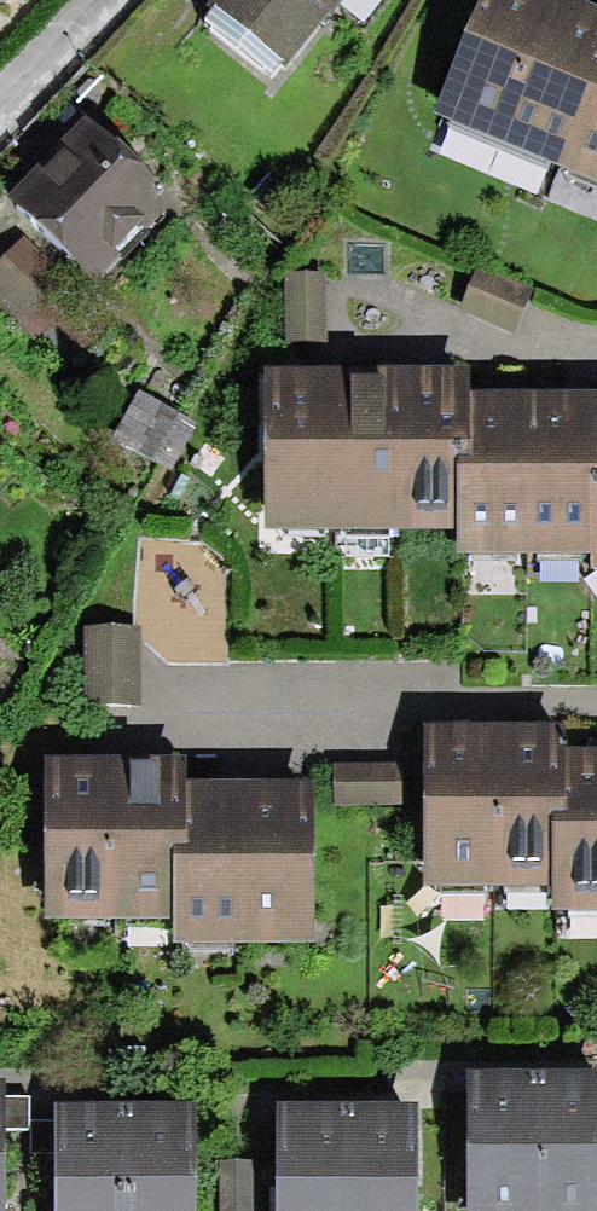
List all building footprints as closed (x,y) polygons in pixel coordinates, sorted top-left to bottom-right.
[(194,26),(296,79),(350,0),(211,0),(194,26)] [(514,0),(495,0),(451,106),(596,166),(596,34),(574,25),(542,11),(514,0)] [(92,123),(0,216),(0,244),(82,325),(188,218),(92,123)] [(532,288),(480,265),(461,306),(514,329),(532,288)] [(329,273),(286,272),(286,345),(329,345),(329,273)] [(464,390),(464,367),(421,367),(346,367),(320,367),(266,367),(266,528),(457,528),(457,551),(596,550),(596,390),(576,390),(517,390),(464,390)] [(136,630),(88,630),(88,705),(136,705),(136,630)] [(427,727),(427,884),(555,884),(555,906),(596,906),(596,752),(561,752),(561,726),(527,726),(471,726),(427,727)] [(220,784),(180,784),(180,759),(140,759),(85,759),(51,759),(50,913),(179,914),(179,940),(310,941),(311,784),(277,784),(220,784)] [(412,808),(412,763),(335,763),(334,808),(412,808)] [(469,1071),(469,1210),(596,1210),(596,1070),(549,1070),(515,1070),(469,1071)] [(54,1104),(54,1210),(193,1210),(193,1104),(132,1104),(107,1104),(54,1104)] [(276,1104),(275,1210),(418,1210),(419,1104),(362,1104),(327,1104),(276,1104)] [(221,1160),(221,1210),(252,1210),(253,1160),(221,1160)]
